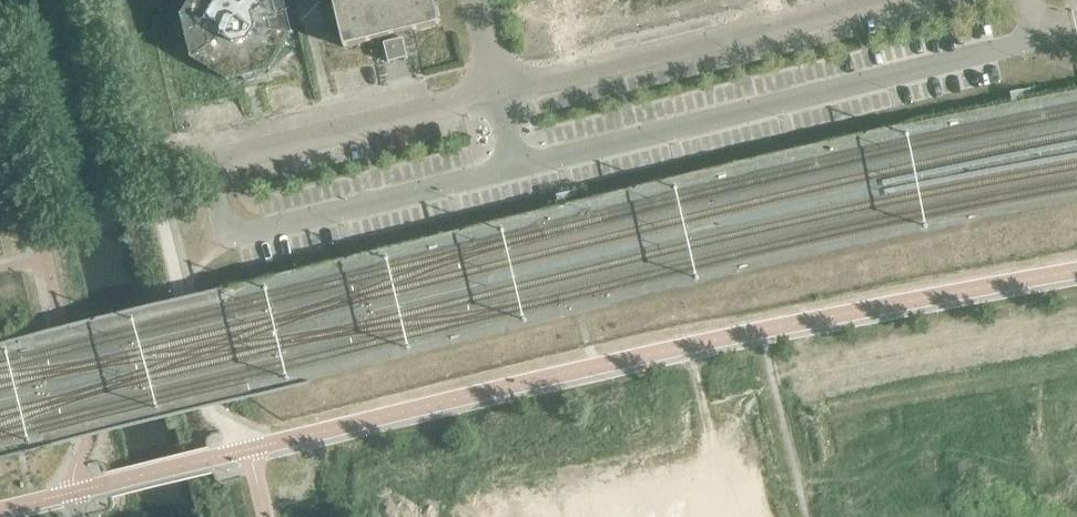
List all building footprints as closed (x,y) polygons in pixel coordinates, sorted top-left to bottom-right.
[(180,15),(191,57),(228,80),(241,76),(245,81),(255,79),(256,73),(270,69),(293,32),(285,0),(189,0),(180,15)] [(344,47),(387,36),(388,40),(383,42),(388,62),(408,57),(403,37),(398,38),(397,34),(440,24),(434,0),(333,0),(344,47)]
